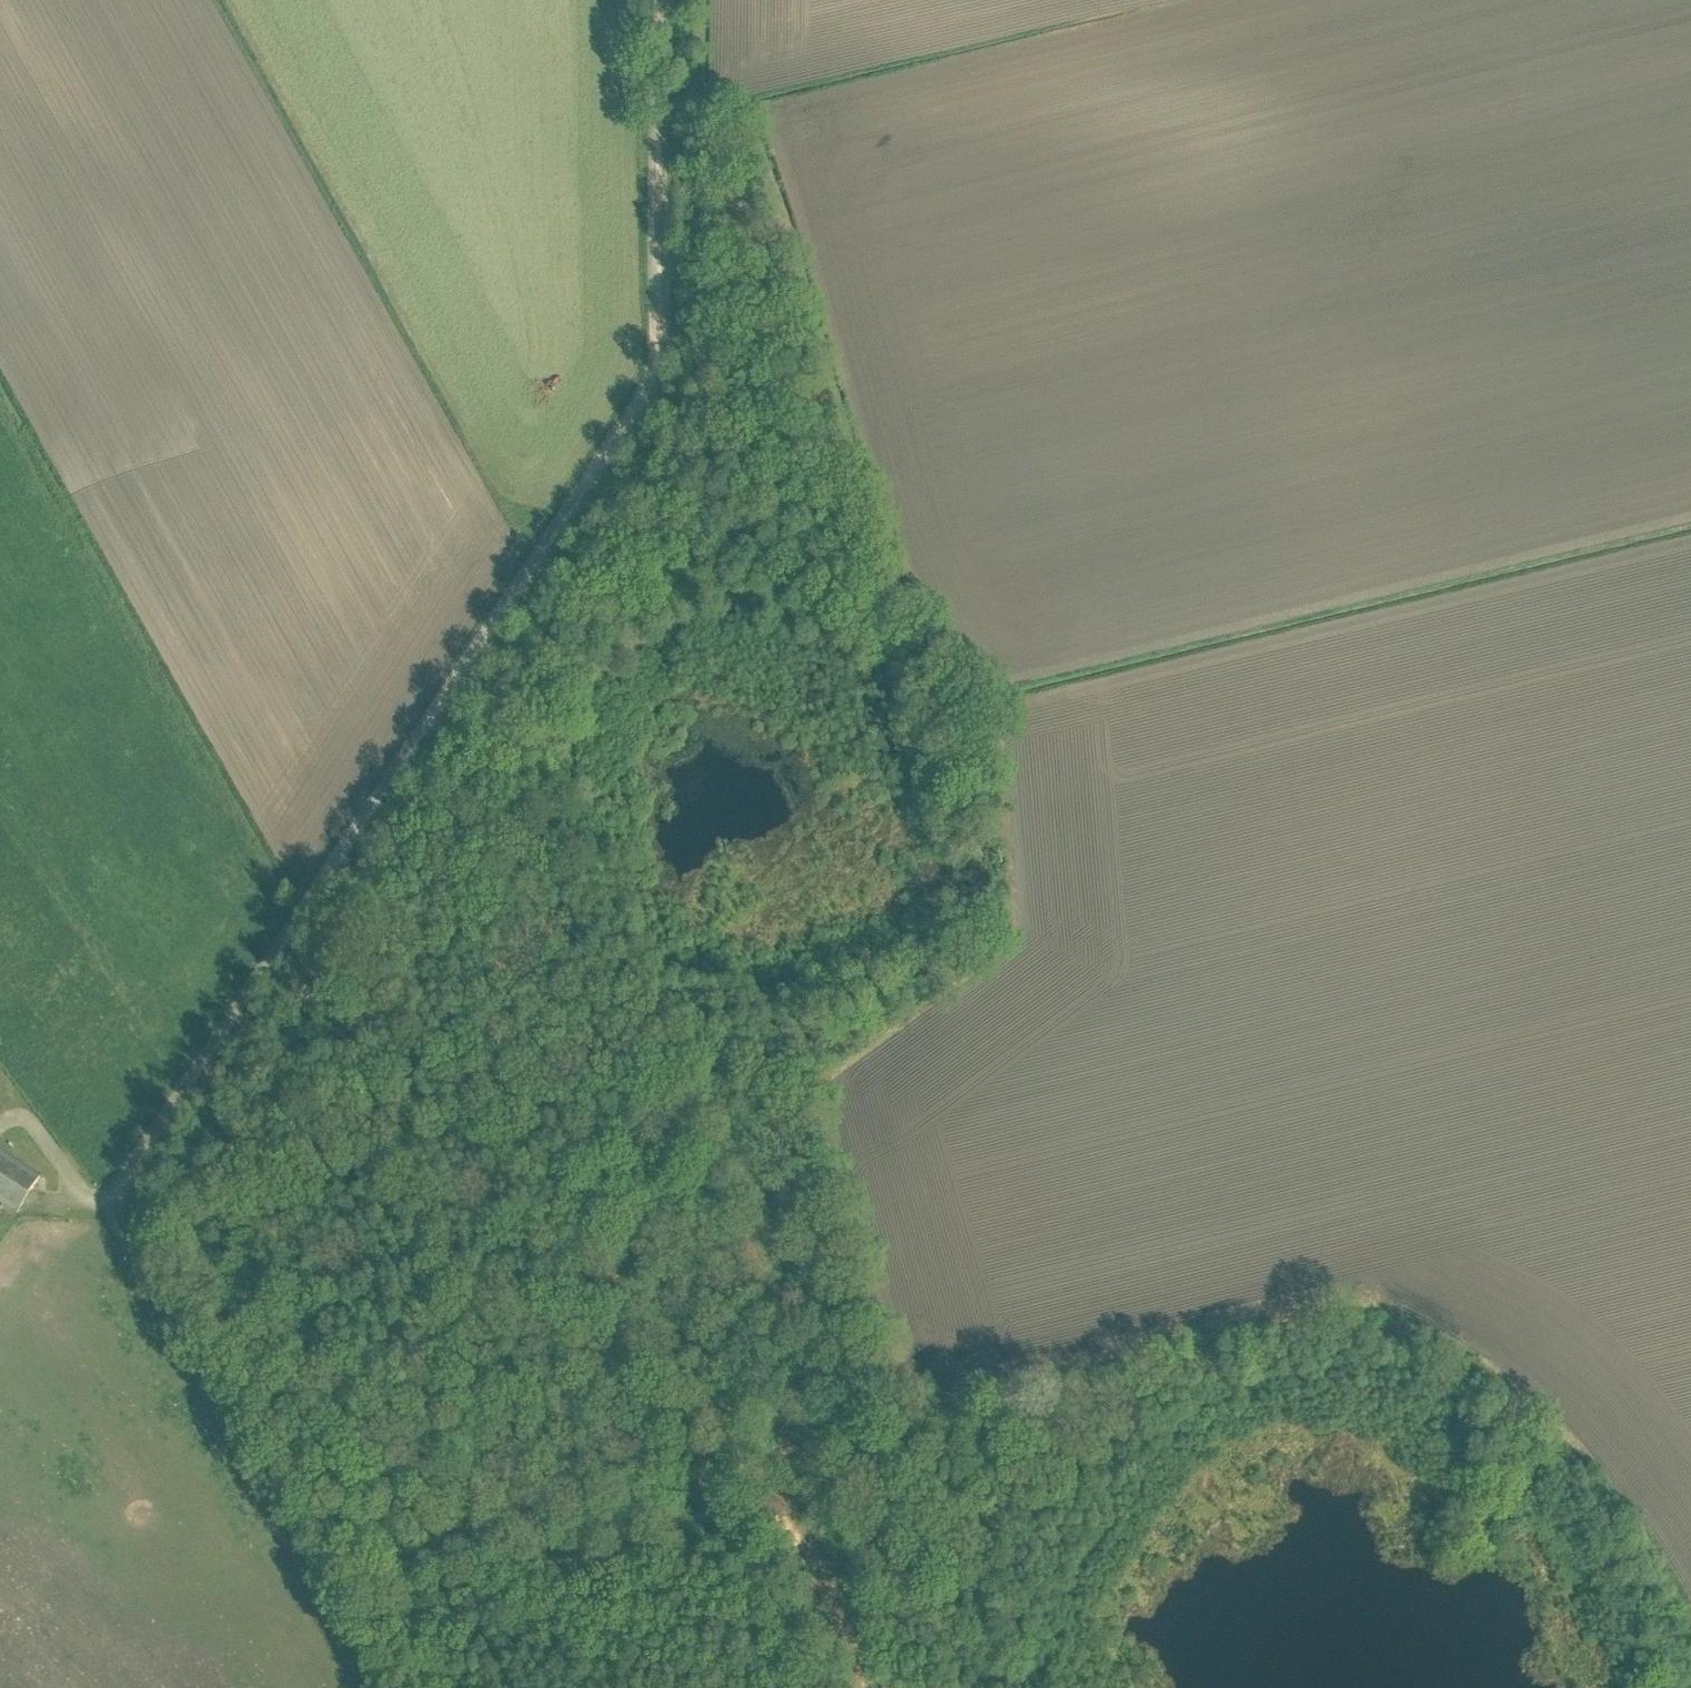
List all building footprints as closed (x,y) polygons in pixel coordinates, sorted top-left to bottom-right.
[(35,1174),(0,1150),(0,1204),(10,1211),(35,1174)]
